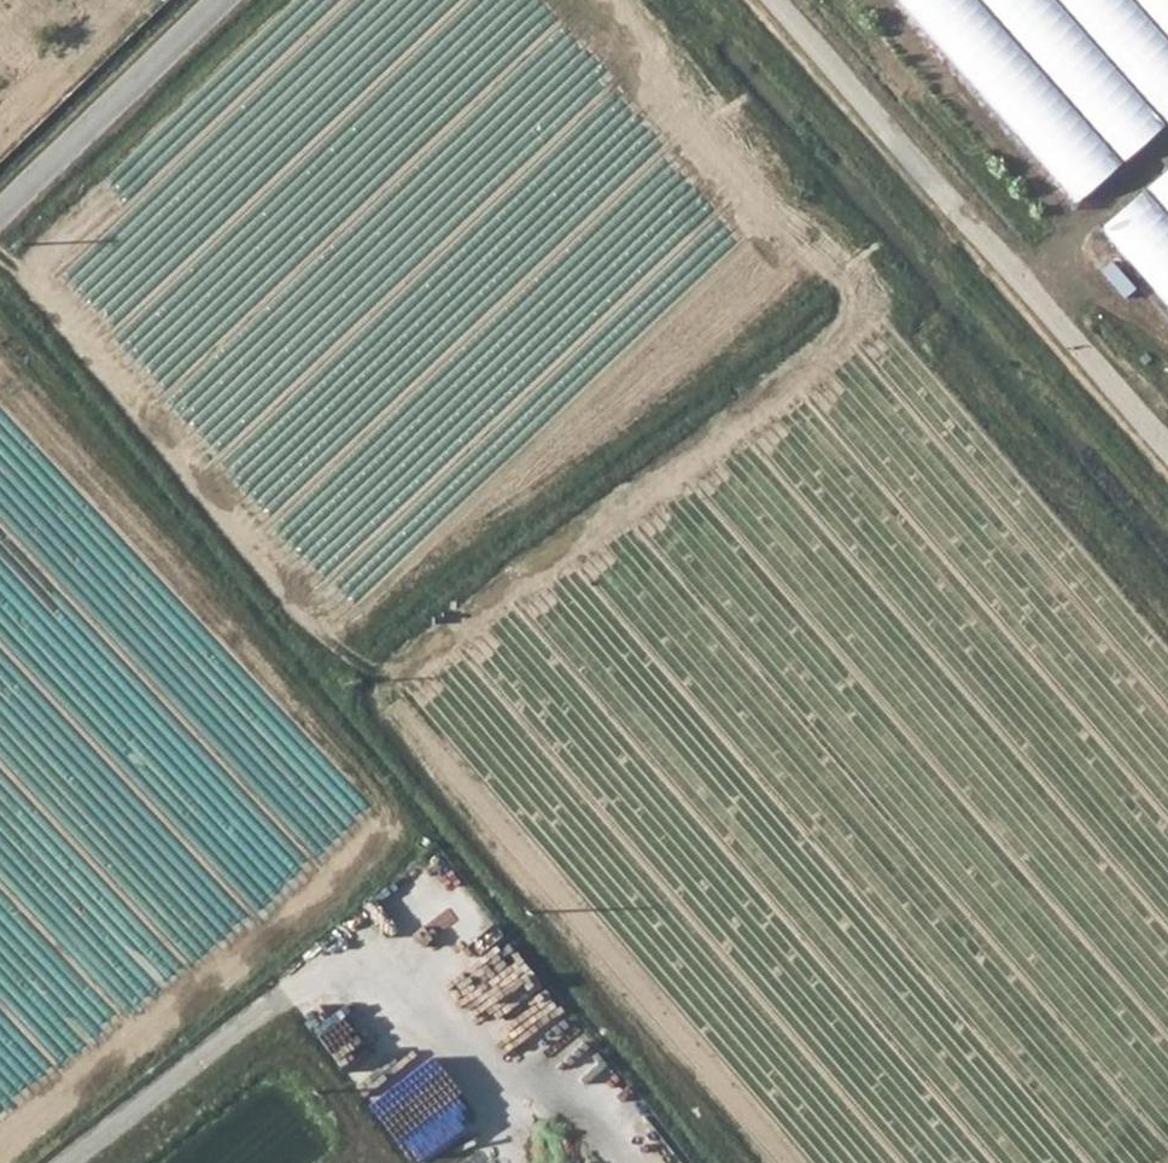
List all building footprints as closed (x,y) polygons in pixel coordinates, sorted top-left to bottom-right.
[(1071,200),(1167,114),(1167,0),(896,0),(1071,200)] [(1103,227),(1167,302),(1167,169),(1103,227)]
